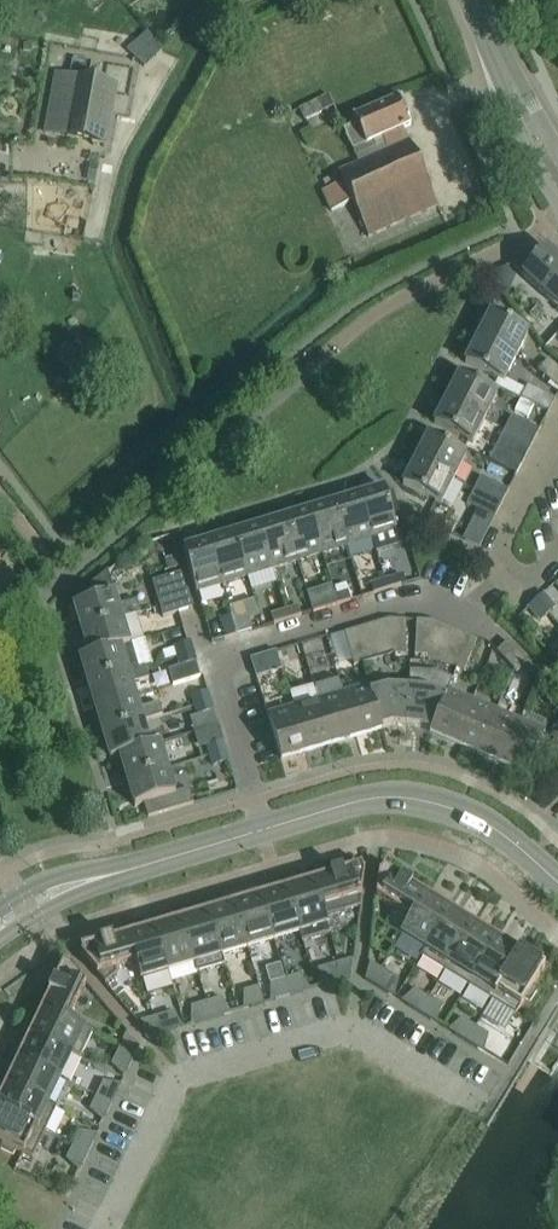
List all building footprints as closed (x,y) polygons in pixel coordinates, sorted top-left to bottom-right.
[(104,144),(111,106),(115,84),(55,74),(45,133),(66,137),(104,144)] [(305,120),(334,107),(328,94),(299,108),(305,120)] [(438,205),(403,128),(410,125),(398,97),(376,106),(354,116),(358,125),(345,131),(360,163),(324,180),(328,188),(322,191),(330,208),(352,201),(368,237),(438,205)] [(277,118),(284,109),(275,102),(268,110),(277,118)] [(96,181),(98,164),(91,163),(88,179),(96,181)] [(546,248),(522,275),(557,307),(557,258),(546,248)] [(489,314),(488,317),(480,313),(469,334),(515,358),(528,334),(489,314)] [(459,354),(467,358),(465,362),(503,382),(515,358),(469,334),(459,354)] [(79,373),(87,363),(66,346),(58,356),(79,373)] [(548,359),(537,370),(557,389),(557,368),(548,359)] [(484,419),(497,395),(458,375),(446,399),(484,419)] [(548,413),(555,399),(526,384),(519,398),(548,413)] [(472,443),(484,419),(446,399),(434,423),(455,434),(472,443)] [(532,443),(539,430),(511,416),(504,429),(532,443)] [(517,473),(523,461),(532,443),(504,429),(489,459),(517,473)] [(453,480),(466,456),(448,447),(427,436),(415,460),(453,480)] [(469,444),(463,470),(476,473),(482,447),(469,444)] [(441,504),(453,480),(415,460),(402,484),(441,504)] [(501,504),(508,490),(481,477),(474,490),(501,504)] [(371,538),(397,531),(391,511),(384,488),(358,496),(371,538)] [(494,518),(501,504),(474,490),(467,504),(494,518)] [(346,546),(371,538),(358,496),(333,503),(346,546)] [(321,554),(346,546),(333,503),(308,511),(321,554)] [(296,561),(321,554),(308,511),(283,519),(296,561)] [(272,569),(296,561),(283,519),(258,526),(272,569)] [(247,576),(272,569),(258,526),(233,534),(247,576)] [(222,584),(247,576),(233,534),(208,541),(222,584)] [(196,592),(219,585),(222,584),(208,541),(183,549),(196,592)] [(118,606),(114,593),(108,572),(77,597),(79,604),(73,605),(81,631),(122,619),(140,613),(136,600),(118,606)] [(192,608),(181,572),(152,581),(157,597),(160,607),(175,602),(178,612),(192,608)] [(387,589),(401,585),(398,576),(384,580),(387,589)] [(373,593),(387,589),(384,580),(370,584),(373,593)] [(334,587),(337,594),(334,595),(337,604),(351,600),(346,584),(334,587)] [(548,614),(555,607),(543,594),(536,601),(548,614)] [(323,609),(337,604),(334,595),(320,600),(323,609)] [(540,621),(548,614),(536,601),(528,608),(540,621)] [(163,617),(178,612),(175,602),(160,607),(163,617)] [(237,635),(251,631),(243,603),(229,607),(231,615),(237,635)] [(287,620),(301,616),(298,606),(284,610),(287,620)] [(273,624),(287,620),(284,610),(270,615),(273,624)] [(226,638),(237,635),(231,615),(220,619),(226,638)] [(79,659),(129,643),(122,619),(81,631),(88,655),(79,658),(79,659)] [(380,657),(393,653),(389,619),(373,624),(380,657)] [(405,654),(406,620),(389,619),(393,653),(405,654)] [(426,655),(433,621),(416,621),(414,654),(426,655)] [(439,660),(448,627),(433,621),(426,655),(439,660)] [(367,661),(380,657),(373,624),(359,628),(367,661)] [(451,665),(462,633),(448,627),(439,660),(451,665)] [(354,665),(367,661),(359,628),(344,633),(354,665)] [(463,671),(467,662),(476,639),(462,633),(451,665),(463,671)] [(516,673),(527,662),(507,641),(496,651),(516,673)] [(177,656),(193,652),(190,642),(174,646),(177,656)] [(139,668),(132,643),(129,644),(129,643),(79,659),(87,684),(139,668)] [(255,677),(281,670),(276,651),(250,659),(255,677)] [(174,685),(200,676),(193,652),(177,656),(180,666),(169,669),(174,685)] [(149,679),(145,666),(139,668),(87,684),(94,709),(135,696),(132,684),(149,679)] [(356,736),(381,728),(369,692),(370,691),(368,685),(343,693),(356,736)] [(406,726),(408,688),(387,686),(370,691),(369,692),(381,728),(391,725),(406,726)] [(430,732),(445,696),(429,689),(408,688),(406,726),(420,727),(430,732)] [(454,742),(472,700),(447,690),(445,696),(430,732),(454,742)] [(195,705),(210,701),(207,691),(192,696),(195,705)] [(331,744),(356,736),(343,693),(318,701),(331,744)] [(139,708),(135,696),(94,709),(102,734),(143,721),(162,715),(158,702),(139,708)] [(478,752),(496,711),(472,700),(454,742),(478,752)] [(198,715),(213,711),(210,701),(195,705),(198,715)] [(306,751),(331,744),(318,701),(293,708),(306,751)] [(280,759),(306,751),(293,708),(267,716),(280,759)] [(503,762),(520,721),(496,711),(478,752),(503,762)] [(109,758),(151,746),(143,721),(102,734),(109,758)] [(527,773),(545,731),(520,721),(503,762),(527,773)] [(557,744),(557,721),(549,737),(557,745),(557,744)] [(210,755),(225,751),(222,741),(207,745),(210,755)] [(160,743),(151,746),(109,758),(110,759),(119,756),(126,781),(167,768),(160,743)] [(213,765),(228,761),(225,751),(210,755),(213,765)] [(175,793),(167,768),(126,781),(134,806),(143,803),(147,817),(193,804),(188,788),(175,793)] [(329,933),(330,933),(325,916),(360,906),(364,871),(358,870),(357,866),(313,879),(329,933)] [(426,894),(387,870),(385,873),(379,873),(376,897),(410,919),(401,934),(402,934),(426,894)] [(303,941),(329,933),(313,879),(286,887),(303,941)] [(303,941),(286,887),(260,895),(273,940),(299,932),(302,941),(303,941)] [(420,957),(450,909),(426,894),(402,934),(425,948),(420,956),(420,957)] [(247,948),(273,940),(260,895),(234,903),(247,948)] [(223,965),(224,964),(221,955),(247,948),(234,903),(207,911),(223,965)] [(444,971),(473,923),(450,909),(420,957),(444,971)] [(197,972),(223,965),(207,911),(181,918),(197,972)] [(197,972),(181,918),(154,926),(168,971),(193,963),(196,973),(197,972)] [(467,985),(497,937),(473,923),(444,971),(467,985)] [(140,979),(168,971),(154,926),(128,934),(136,962),(135,962),(140,979)] [(105,984),(106,983),(116,974),(114,969),(135,962),(136,962),(128,934),(84,947),(85,951),(80,955),(105,984)] [(491,1000),(520,952),(497,937),(467,985),(491,1000)] [(525,959),(520,955),(521,952),(520,952),(491,1000),(515,1015),(525,999),(530,1002),(537,989),(532,986),(545,966),(527,956),(525,959)] [(337,981),(350,977),(345,960),(332,964),(337,981)] [(85,983),(69,964),(64,968),(61,967),(41,1008),(92,1033),(92,1032),(68,1020),(85,983)] [(325,985),(337,981),(332,964),(320,968),(325,985)] [(376,986),(385,971),(374,964),(365,979),(376,986)] [(387,993),(397,978),(385,971),(376,986),(387,993)] [(290,995),(303,992),(298,974),(285,978),(290,995)] [(277,999),(290,995),(285,978),(272,982),(277,999)] [(250,1007),(263,1003),(258,986),(245,990),(250,1007)] [(419,1012),(428,997),(417,990),(407,1005),(419,1012)] [(430,1019),(439,1004),(428,997),(419,1012),(430,1019)] [(210,1019),(223,1015),(218,998),(205,1002),(210,1019)] [(198,1023),(210,1019),(205,1002),(193,1005),(198,1023)] [(80,1058),(92,1033),(41,1008),(29,1033),(80,1058)] [(163,1033),(176,1029),(171,1012),(158,1016),(163,1033)] [(150,1037),(163,1033),(158,1016),(145,1020),(150,1037)] [(466,1041),(475,1026),(463,1019),(454,1034),(466,1041)] [(477,1048),(478,1046),(486,1033),(475,1026),(466,1041),(477,1048)] [(80,1058),(29,1033),(17,1058),(59,1078),(71,1054),(80,1058)] [(133,1058),(139,1046),(123,1038),(117,1051),(133,1058)] [(128,1070),(133,1058),(117,1051),(111,1063),(128,1070)] [(56,1107),(57,1106),(48,1102),(59,1078),(17,1058),(5,1083),(56,1107)] [(56,1107),(5,1083),(0,1094),(0,1111),(44,1132),(56,1107)] [(112,1103),(118,1091),(101,1083),(96,1096),(112,1103)] [(106,1115),(112,1103),(96,1096),(90,1108),(106,1115)] [(0,1111),(0,1142),(2,1143),(0,1148),(0,1149),(13,1155),(15,1150),(32,1158),(44,1132),(0,1111)] [(88,1153),(94,1141),(78,1133),(72,1145),(88,1153)] [(82,1165),(88,1153),(72,1145),(66,1157),(82,1165)]
